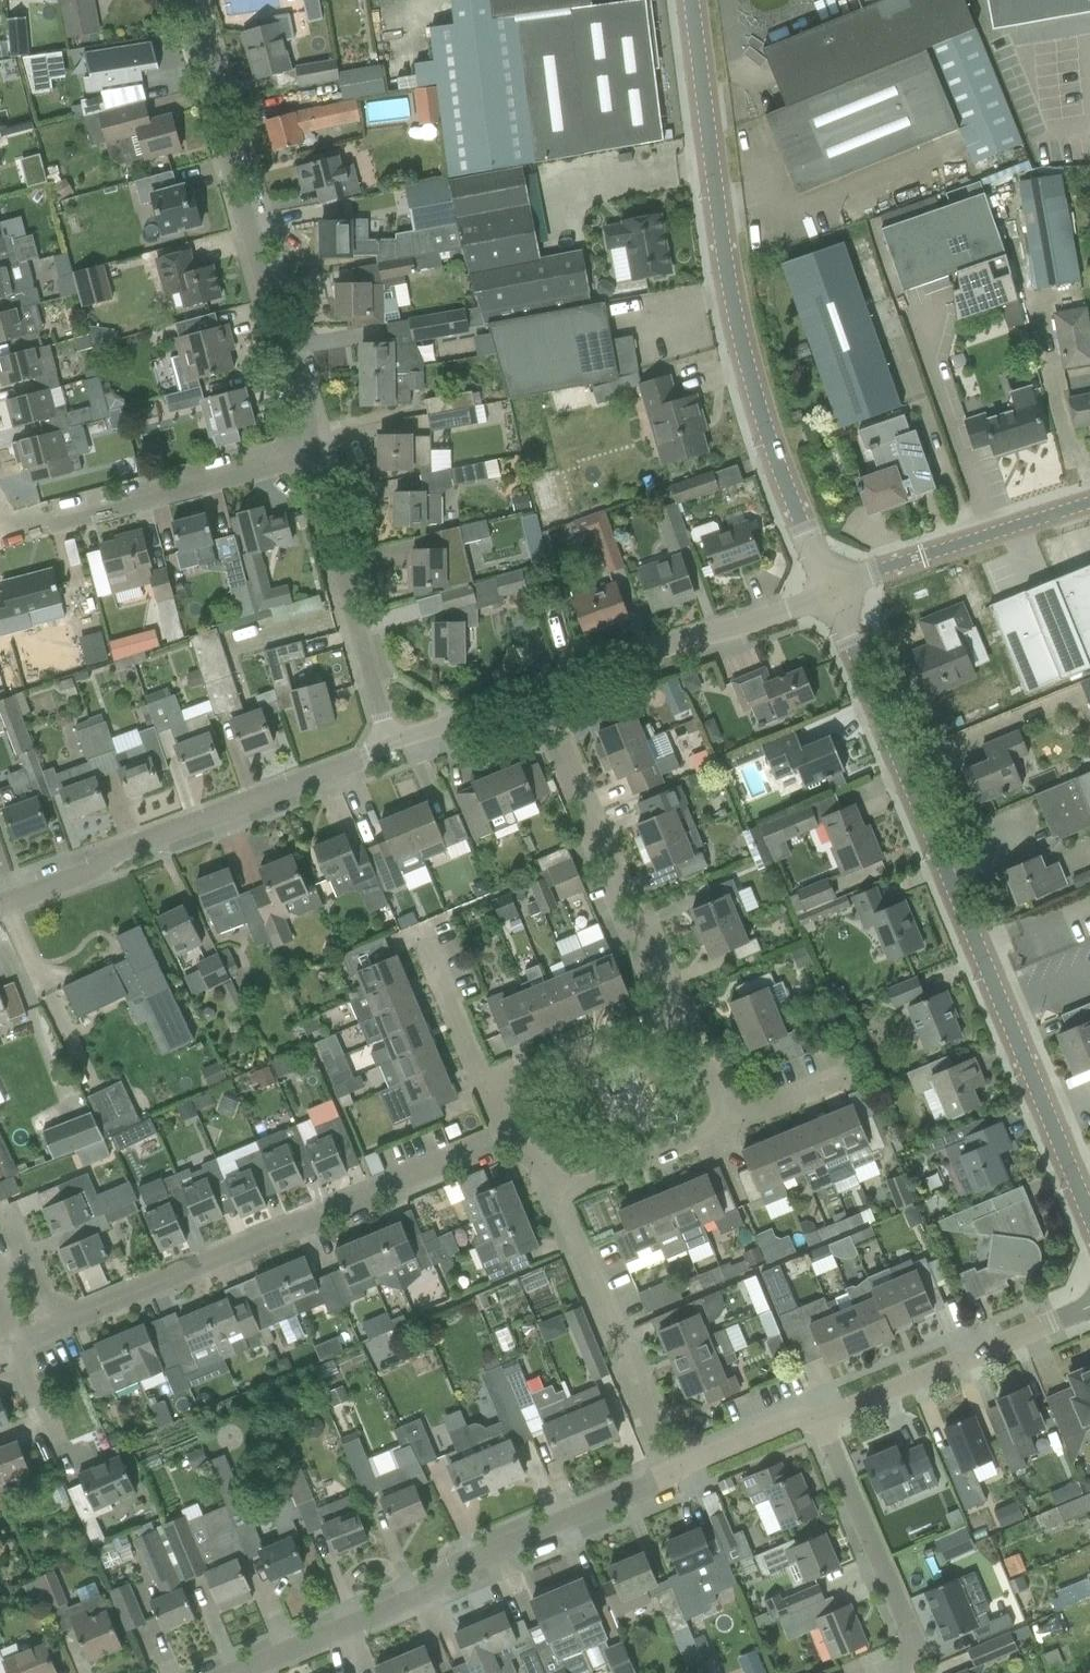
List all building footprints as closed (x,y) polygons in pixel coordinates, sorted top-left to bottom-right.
[(68,39),(100,32),(94,0),(60,0),(68,39)] [(309,23),(323,20),(319,0),(303,0),(309,23)] [(448,177),(535,162),(515,0),(451,0),(454,24),(430,28),(434,61),(437,84),(440,101),(441,109),(448,177)] [(535,162),(642,144),(664,141),(646,0),(643,0),(593,6),(592,0),(515,0),(535,162)] [(786,107),(976,29),(964,0),(860,0),(863,9),(763,50),(786,107)] [(993,28),(1089,12),(1089,0),(988,0),(993,28)] [(264,26),(243,32),(256,81),(292,71),(285,43),(294,40),(288,16),(262,19),(264,26)] [(26,18),(7,20),(11,55),(12,58),(31,55),(30,52),(26,18)] [(765,116),(798,195),(959,129),(981,180),(1029,161),(976,29),(786,107),(787,107),(765,116)] [(91,77),(84,78),(87,94),(103,92),(144,85),(142,72),(159,69),(157,59),(153,44),(152,42),(144,43),(84,53),(91,77)] [(27,57),(23,58),(33,94),(53,91),(52,80),(47,54),(27,57)] [(296,68),(299,86),(340,79),(338,71),(337,61),(296,68)] [(416,63),(419,87),(437,84),(434,61),(416,63)] [(382,64),(338,71),(340,79),(343,99),(387,92),(382,64)] [(437,87),(415,89),(418,112),(429,111),(431,124),(441,123),(437,87)] [(100,96),(88,99),(91,115),(101,112),(103,112),(106,111),(107,111),(103,96),(100,96)] [(266,120),(274,151),(304,144),(301,132),(360,119),(356,99),(322,107),(296,113),(266,120)] [(147,159),(181,149),(172,115),(144,123),(138,104),(124,108),(101,114),(113,160),(119,164),(146,157),(147,159)] [(18,158),(24,186),(43,182),(36,154),(18,158)] [(327,186),(331,201),(360,194),(353,166),(342,169),(339,158),(335,159),(330,156),(321,158),(319,163),(297,168),(304,193),(327,186)] [(462,249),(485,324),(488,324),(593,305),(583,249),(540,258),(535,235),(522,167),(449,182),(449,179),(448,179),(448,182),(462,249)] [(155,201),(164,236),(202,225),(201,222),(203,219),(200,210),(197,208),(193,194),(187,195),(184,186),(178,188),(173,171),(135,181),(142,205),(155,201)] [(66,179),(52,189),(54,192),(60,201),(74,192),(68,183),(66,179)] [(344,222),(321,222),(322,257),(344,257),(352,256),(377,256),(378,264),(450,251),(462,249),(448,182),(448,179),(449,179),(448,179),(410,186),(419,230),(396,234),(397,239),(380,239),(379,241),(367,241),(352,241),(352,223),(352,222),(344,222)] [(1000,307),(1008,329),(1024,323),(1006,255),(985,193),(981,181),(967,186),(971,198),(939,209),(935,197),(880,216),(884,228),(882,229),(903,291),(957,272),(959,290),(953,292),(956,321),(1000,307)] [(1065,196),(1023,204),(1023,207),(1038,289),(1080,281),(1066,199),(1065,196)] [(627,245),(634,280),(652,276),(655,279),(665,277),(666,274),(671,273),(660,216),(623,222),(624,225),(605,228),(609,249),(627,245)] [(9,267),(9,268),(28,263),(28,261),(39,258),(33,235),(15,239),(14,236),(3,239),(0,230),(0,270),(9,267)] [(781,264),(839,429),(902,407),(844,242),(781,264)] [(182,292),(186,307),(201,303),(221,297),(213,267),(196,272),(190,251),(158,261),(167,296),(182,292)] [(450,251),(378,264),(381,279),(404,275),(415,273),(443,268),(442,260),(451,258),(450,251)] [(1,299),(4,312),(4,314),(20,309),(20,310),(32,307),(31,305),(37,304),(41,302),(37,288),(35,288),(28,263),(9,268),(9,267),(0,270),(0,299),(1,299)] [(79,293),(83,307),(112,299),(103,266),(74,274),(74,276),(79,293)] [(61,298),(79,293),(74,276),(57,281),(61,298)] [(600,282),(596,287),(598,293),(605,298),(612,297),(615,292),(614,286),(606,280),(600,282)] [(359,285),(337,285),(338,316),(354,315),(354,324),(375,323),(383,323),(401,321),(398,307),(397,297),(393,298),(392,292),(385,293),(385,284),(382,284),(359,285)] [(535,395),(618,380),(617,376),(637,373),(638,372),(632,337),(611,341),(603,303),(593,305),(488,324),(510,399),(515,398),(535,395)] [(0,313),(0,343),(11,340),(15,354),(38,348),(38,349),(42,348),(38,332),(44,330),(37,304),(31,305),(32,307),(20,310),(20,309),(4,314),(4,312),(0,313)] [(409,320),(412,337),(468,327),(465,310),(409,320)] [(1065,367),(1089,363),(1089,337),(1085,310),(1056,315),(1062,345),(1065,367)] [(181,356),(170,360),(179,393),(201,387),(199,380),(234,370),(227,345),(234,343),(228,324),(176,338),(181,356)] [(115,330),(87,326),(93,347),(118,340),(115,330)] [(362,345),(362,375),(424,373),(424,367),(433,366),(432,359),(412,359),(412,345),(393,345),(393,344),(362,345)] [(0,357),(0,374),(3,387),(29,380),(33,394),(33,395),(49,390),(49,391),(60,388),(56,372),(49,346),(42,348),(38,349),(38,348),(15,354),(0,357)] [(424,373),(362,375),(363,405),(375,405),(393,405),(393,404),(411,404),(411,389),(424,388),(424,373)] [(649,383),(640,385),(664,465),(687,458),(708,452),(702,432),(699,422),(704,421),(696,396),(677,402),(670,377),(649,383)] [(618,380),(593,387),(596,400),(598,404),(623,396),(622,392),(618,380)] [(201,387),(165,397),(171,413),(206,403),(201,387)] [(214,405),(211,406),(213,417),(216,416),(220,430),(212,432),(216,449),(241,442),(238,429),(255,425),(246,389),(225,394),(212,398),(214,405)] [(33,394),(7,400),(14,428),(40,422),(43,435),(43,437),(60,431),(60,433),(84,426),(83,424),(93,422),(89,408),(67,413),(64,401),(53,404),(49,391),(49,390),(33,395),(33,394)] [(426,399),(428,414),(475,406),(472,391),(426,399)] [(1069,397),(1075,427),(1089,424),(1089,393),(1069,397)] [(984,416),(966,421),(968,428),(974,449),(992,443),(995,455),(1047,439),(1040,418),(1036,405),(1016,411),(985,421),(984,416)] [(428,414),(431,432),(461,426),(479,423),(475,406),(428,414)] [(800,410),(790,414),(793,423),(803,420),(800,410)] [(862,492),(870,514),(907,501),(904,493),(913,490),(915,496),(936,489),(929,468),(916,430),(911,432),(905,415),(860,431),(867,450),(879,446),(888,471),(858,481),(860,487),(858,488),(859,493),(862,492)] [(43,435),(13,443),(18,464),(23,462),(25,470),(30,468),(34,483),(54,477),(54,478),(81,471),(77,455),(73,442),(87,438),(84,426),(60,433),(60,431),(43,437),(43,435)] [(403,436),(380,437),(381,469),(403,469),(412,469),(411,468),(420,468),(422,475),(431,473),(431,450),(431,436),(411,437),(411,436),(403,436)] [(126,457),(109,467),(118,482),(135,471),(126,457)] [(452,469),(451,469),(454,486),(489,479),(485,462),(452,469)] [(671,487),(670,487),(671,490),(672,491),(675,500),(676,503),(676,504),(681,502),(719,489),(719,488),(716,479),(714,473),(714,472),(708,474),(689,481),(671,487)] [(650,475),(642,477),(646,490),(654,487),(650,475)] [(442,508),(442,494),(396,494),(396,525),(424,525),(424,523),(442,523),(442,508)] [(529,495),(516,497),(518,511),(531,509),(529,495)] [(655,511),(670,551),(690,544),(676,504),(676,503),(655,511)] [(243,555),(248,575),(266,570),(260,550),(293,541),(285,514),(266,519),(263,508),(238,514),(249,553),(243,555)] [(593,534),(607,573),(625,566),(605,510),(574,521),(580,539),(593,534)] [(176,552),(182,570),(201,564),(201,565),(219,561),(207,514),(173,523),(181,551),(176,552)] [(537,514),(521,518),(524,528),(538,525),(540,524),(537,514)] [(487,521),(455,528),(459,545),(463,544),(491,537),(487,521)] [(711,564),(715,574),(760,558),(747,522),(721,531),(718,524),(713,522),(693,529),(692,533),(695,541),(702,538),(710,560),(708,560),(709,565),(711,564)] [(463,544),(459,545),(455,528),(442,531),(446,550),(413,551),(414,586),(446,586),(448,589),(472,582),(463,544)] [(115,594),(143,586),(139,570),(152,567),(142,531),(117,538),(118,541),(101,546),(110,578),(115,594)] [(622,543),(621,547),(624,550),(628,551),(632,548),(632,544),(629,541),(625,540),(622,543)] [(638,568),(653,610),(694,596),(680,554),(638,568)] [(1057,580),(1089,661),(1089,566),(1057,580)] [(167,568),(151,572),(154,583),(168,642),(184,638),(167,568)] [(226,572),(235,607),(251,603),(252,602),(252,601),(246,580),(243,568),(226,572)] [(33,628),(29,613),(63,604),(59,592),(53,571),(2,584),(5,594),(0,595),(0,637),(33,628)] [(453,666),(457,666),(460,666),(463,665),(463,662),(465,662),(464,623),(463,623),(463,606),(475,603),(477,610),(503,602),(502,596),(526,589),(521,572),(472,586),(463,588),(442,594),(447,610),(448,624),(434,624),(434,643),(431,643),(430,647),(430,650),(430,654),(431,657),(435,657),(435,662),(450,662),(450,666),(453,666)] [(246,580),(252,602),(251,603),(254,612),(264,609),(255,577),(249,579),(246,580)] [(989,606),(1026,695),(1089,668),(1089,661),(1057,580),(1056,579),(1025,592),(1024,592),(989,606)] [(578,613),(585,634),(629,619),(622,598),(616,582),(572,597),(578,613)] [(934,653),(917,659),(932,694),(949,687),(946,680),(972,669),(972,668),(958,636),(972,630),(971,628),(961,605),(921,622),(930,643),(934,653)] [(217,629),(190,638),(200,670),(199,670),(204,684),(231,676),(217,629)] [(143,632),(109,642),(115,660),(149,649),(143,632)] [(265,651),(269,667),(307,658),(302,642),(265,651)] [(771,700),(779,719),(793,714),(791,709),(815,699),(802,669),(770,682),(765,669),(733,682),(744,711),(771,700)] [(199,670),(188,674),(192,688),(204,684),(199,670)] [(682,679),(689,694),(703,688),(697,673),(682,679)] [(231,676),(204,684),(215,718),(227,713),(244,755),(273,744),(260,711),(247,716),(231,676)] [(71,677),(64,680),(68,688),(71,697),(78,693),(71,677)] [(672,680),(671,681),(670,681),(661,685),(667,700),(684,693),(678,678),(672,680)] [(1089,704),(1089,679),(1081,682),(1089,704)] [(298,707),(303,730),(333,722),(333,721),(323,685),(287,694),(288,695),(277,698),(281,711),(298,707)] [(169,687),(146,696),(149,705),(176,695),(176,694),(172,696),(169,687)] [(4,721),(18,756),(20,755),(34,749),(14,695),(0,701),(0,722),(4,721)] [(170,729),(187,776),(220,764),(211,738),(216,736),(207,713),(186,721),(176,695),(149,705),(158,734),(170,729)] [(605,746),(597,749),(601,758),(646,740),(655,736),(650,723),(641,727),(636,716),(644,713),(639,701),(615,711),(620,723),(599,732),(605,746)] [(150,714),(144,716),(147,727),(153,725),(150,714)] [(89,720),(101,755),(115,749),(106,721),(105,721),(102,715),(89,720)] [(689,721),(684,723),(689,734),(694,732),(689,721)] [(92,727),(77,732),(87,760),(101,755),(92,727)] [(127,751),(115,755),(130,797),(161,785),(156,773),(169,768),(155,727),(140,732),(139,733),(143,745),(127,751)] [(761,745),(724,761),(728,771),(765,755),(775,779),(782,795),(805,785),(806,788),(809,786),(810,789),(820,785),(819,782),(827,779),(828,780),(833,778),(832,776),(845,770),(843,767),(845,766),(839,751),(837,751),(831,736),(802,748),(795,731),(775,739),(763,744),(761,745)] [(963,770),(977,805),(1023,786),(1015,766),(1012,760),(1029,754),(1019,731),(983,746),(989,760),(963,770)] [(646,740),(601,758),(606,769),(613,766),(619,780),(627,776),(634,795),(649,789),(663,783),(661,777),(669,773),(679,769),(674,755),(665,732),(663,733),(655,736),(646,740)] [(0,789),(0,798),(1,798),(16,839),(48,826),(40,804),(53,799),(43,771),(34,749),(20,755),(25,767),(31,782),(12,789),(11,785),(0,789)] [(63,793),(72,818),(105,805),(90,762),(57,774),(54,767),(43,771),(53,799),(53,798),(52,797),(63,793)] [(493,767),(512,811),(536,801),(535,800),(550,794),(540,769),(532,765),(522,769),(520,764),(507,769),(504,762),(493,767)] [(456,793),(475,839),(516,822),(512,811),(493,767),(484,771),(487,778),(473,783),(474,786),(456,793)] [(757,768),(741,773),(750,798),(766,793),(757,768)] [(704,771),(688,778),(692,788),(708,781),(704,771)] [(1035,795),(1048,826),(1053,824),(1059,840),(1089,827),(1089,772),(1035,795)] [(643,838),(636,841),(640,851),(685,832),(676,810),(687,806),(680,787),(638,803),(645,822),(638,825),(643,838)] [(420,851),(425,860),(447,851),(449,850),(447,847),(469,838),(468,834),(459,814),(436,824),(428,802),(414,808),(411,801),(401,805),(420,851)] [(809,804),(759,825),(769,848),(819,827),(809,804)] [(390,843),(373,850),(390,891),(407,884),(403,875),(426,866),(424,861),(404,812),(401,805),(391,809),(394,816),(381,822),(390,843)] [(834,849),(844,875),(882,858),(872,837),(868,839),(854,806),(824,819),(836,848),(834,849)] [(757,842),(749,845),(754,858),(770,851),(769,848),(759,825),(751,829),(757,842)] [(678,863),(683,876),(708,866),(703,853),(706,851),(696,828),(685,832),(640,851),(644,861),(651,858),(657,872),(678,863)] [(364,886),(373,908),(388,902),(383,893),(384,892),(367,852),(364,846),(352,851),(346,835),(315,847),(323,868),(329,882),(350,873),(357,889),(364,886)] [(529,836),(523,839),(529,853),(536,850),(529,836)] [(534,861),(539,874),(548,870),(573,860),(567,847),(547,856),(534,861)] [(770,851),(754,858),(759,870),(775,863),(770,851)] [(271,941),(275,949),(295,940),(285,919),(291,916),(286,905),(310,895),(302,878),(293,857),(261,870),(269,890),(255,896),(253,892),(252,892),(253,895),(252,895),(270,941),(271,941)] [(1005,871),(1019,904),(1068,884),(1059,862),(1044,867),(1040,857),(1005,871)] [(555,885),(561,900),(565,898),(585,890),(573,860),(548,870),(554,886),(555,885)] [(229,869),(196,881),(212,920),(218,934),(247,923),(257,947),(270,941),(252,895),(252,896),(250,891),(238,895),(229,869)] [(531,883),(529,884),(536,901),(541,912),(542,914),(543,913),(557,908),(549,888),(544,878),(541,879),(531,883)] [(690,927),(694,937),(739,919),(747,915),(732,880),(708,890),(713,902),(692,911),(698,924),(690,927)] [(483,881),(471,886),(476,898),(488,893),(483,881)] [(800,892),(807,909),(834,897),(828,881),(800,892)] [(510,894),(513,903),(527,898),(523,888),(510,894)] [(876,888),(853,898),(865,928),(875,923),(890,959),(923,946),(914,925),(912,926),(908,918),(910,917),(904,902),(885,910),(876,888)] [(498,910),(503,923),(519,916),(513,903),(510,894),(498,898),(502,908),(498,910)] [(847,896),(799,916),(803,927),(809,925),(816,922),(827,917),(851,906),(847,896)] [(536,901),(527,905),(532,916),(541,912),(536,901)] [(167,939),(175,956),(202,944),(194,927),(185,906),(158,919),(167,939)] [(414,912),(397,919),(402,929),(418,923),(414,912)] [(520,919),(510,923),(514,933),(524,929),(520,919)] [(733,949),(738,961),(762,951),(756,938),(749,941),(739,919),(694,937),(699,947),(706,944),(711,958),(733,949)] [(558,953),(601,939),(597,924),(554,938),(558,953)] [(145,991),(172,1049),(193,1039),(140,927),(119,937),(131,963),(115,970),(113,966),(65,988),(71,1000),(79,1017),(126,994),(128,999),(145,991)] [(605,938),(583,948),(607,1004),(629,995),(613,957),(605,939),(605,938)] [(796,949),(802,967),(812,963),(805,946),(796,949)] [(583,948),(560,958),(566,974),(568,973),(585,1013),(607,1004),(583,948)] [(350,1001),(350,1002),(407,978),(397,956),(381,963),(375,950),(345,963),(351,977),(358,974),(363,986),(355,989),(356,990),(349,993),(352,1001),(350,1001)] [(185,977),(194,996),(210,989),(211,990),(231,980),(230,977),(219,954),(198,965),(200,969),(185,977)] [(232,956),(222,961),(230,977),(240,973),(232,956)] [(525,992),(541,1031),(563,1022),(543,975),(539,965),(526,971),(530,980),(520,985),(523,992),(525,992)] [(543,975),(563,1022),(585,1013),(568,973),(566,974),(555,979),(552,971),(543,975)] [(736,1017),(729,1020),(733,1030),(777,1011),(791,1005),(789,999),(791,996),(788,989),(784,988),(782,982),(776,985),(771,973),(767,975),(735,987),(741,999),(730,1003),(736,1017)] [(350,1002),(360,1023),(415,999),(407,978),(350,1002)] [(888,990),(895,1006),(924,994),(917,978),(888,990)] [(220,987),(232,1012),(244,1006),(232,981),(220,987)] [(7,1010),(11,1021),(28,1015),(15,982),(0,987),(0,992),(1,996),(0,996),(0,1012),(7,1010)] [(512,1024),(519,1041),(541,1031),(525,992),(523,992),(511,997),(508,990),(487,999),(499,1029),(512,1024)] [(908,1007),(926,1051),(961,1036),(950,1010),(954,1009),(946,992),(908,1007)] [(360,1023),(369,1045),(378,1041),(384,1039),(425,1021),(415,999),(360,1023)] [(1059,1035),(1067,1055),(1065,1056),(1071,1070),(1073,1069),(1075,1073),(1089,1067),(1089,1003),(1076,1009),(1066,1013),(1066,1015),(1073,1029),(1068,1031),(1059,1035)] [(771,1041),(781,1065),(805,1055),(794,1030),(786,1033),(777,1011),(733,1030),(737,1040),(744,1037),(750,1050),(771,1041)] [(304,1022),(303,1023),(307,1034),(322,1028),(318,1017),(304,1022)] [(372,1053),(377,1067),(380,1066),(434,1043),(425,1021),(384,1039),(388,1046),(372,1053)] [(380,1066),(389,1088),(390,1087),(395,1085),(443,1064),(434,1043),(380,1066)] [(320,1052),(325,1064),(336,1059),(345,1056),(344,1054),(335,1058),(331,1047),(320,1052)] [(311,1049),(305,1051),(309,1061),(315,1059),(311,1049)] [(924,1092),(937,1121),(948,1116),(949,1118),(979,1105),(972,1088),(985,1083),(975,1059),(954,1068),(949,1056),(909,1072),(918,1093),(919,1094),(924,1092)] [(273,1063),(278,1077),(295,1071),(290,1057),(273,1063)] [(336,1059),(325,1064),(330,1076),(341,1072),(336,1059)] [(401,1099),(410,1119),(414,1128),(444,1115),(440,1107),(435,1094),(452,1087),(443,1064),(395,1085),(390,1087),(397,1101),(401,1099)] [(269,1066),(252,1073),(259,1089),(276,1083),(269,1066)] [(89,1097),(108,1136),(141,1120),(122,1081),(89,1097)] [(345,1081),(334,1085),(340,1098),(350,1093),(345,1081)] [(210,1092),(193,1100),(198,1111),(215,1103),(210,1092)] [(851,1162),(855,1169),(883,1157),(880,1150),(885,1148),(872,1117),(860,1122),(853,1105),(830,1114),(850,1162),(851,1162)] [(43,1131),(54,1159),(104,1140),(93,1111),(43,1131)] [(830,1114),(809,1123),(834,1183),(856,1174),(855,1169),(851,1162),(850,1162),(830,1114)] [(309,1155),(321,1184),(348,1173),(339,1152),(353,1146),(340,1117),(314,1127),(311,1120),(297,1125),(309,1154),(309,1155)] [(151,1118),(112,1137),(119,1152),(158,1133),(151,1118)] [(961,1128),(942,1136),(946,1147),(966,1139),(972,1152),(959,1157),(969,1180),(960,1184),(965,1196),(986,1187),(1007,1178),(997,1153),(1011,1147),(1002,1124),(985,1130),(981,1119),(961,1128)] [(457,1122),(445,1127),(449,1138),(461,1133),(457,1122)] [(809,1123),(787,1132),(807,1180),(812,1192),(834,1183),(809,1123)] [(277,1134),(257,1142),(260,1148),(261,1150),(273,1179),(272,1180),(278,1193),(304,1182),(295,1160),(309,1155),(309,1154),(297,1125),(283,1131),(285,1134),(278,1137),(277,1134)] [(795,1177),(797,1184),(807,1180),(787,1132),(765,1141),(781,1182),(783,1181),(795,1177)] [(762,1198),(765,1205),(789,1195),(786,1188),(783,1181),(781,1182),(765,1141),(743,1150),(750,1168),(737,1173),(749,1204),(762,1198)] [(229,1188),(241,1218),(267,1206),(258,1185),(272,1180),(273,1179),(261,1150),(235,1161),(241,1175),(226,1181),(229,1188)] [(176,1174),(192,1213),(197,1226),(224,1215),(215,1194),(229,1188),(226,1181),(217,1159),(202,1165),(204,1169),(192,1173),(190,1168),(176,1174)] [(461,1201),(470,1223),(520,1202),(511,1181),(492,1189),(484,1169),(458,1180),(466,1200),(461,1201)] [(65,1200),(44,1209),(55,1235),(76,1227),(113,1212),(138,1201),(130,1181),(97,1195),(95,1189),(88,1174),(59,1186),(65,1200)] [(145,1214),(161,1251),(187,1240),(178,1219),(192,1213),(176,1174),(162,1180),(161,1178),(139,1187),(146,1205),(149,1204),(152,1211),(145,1214)] [(904,1174),(886,1181),(897,1208),(899,1208),(912,1202),(915,1201),(904,1174)] [(695,1176),(684,1180),(685,1184),(702,1225),(704,1224),(715,1219),(718,1226),(721,1234),(744,1225),(740,1217),(727,1186),(714,1191),(708,1175),(696,1179),(695,1176)] [(8,1198),(2,1182),(0,1182),(0,1201),(8,1198)] [(682,1233),(690,1250),(709,1242),(702,1225),(685,1184),(663,1193),(680,1234),(682,1233)] [(642,1202),(662,1249),(666,1260),(690,1250),(682,1233),(680,1234),(663,1193),(642,1202)] [(1006,1280),(1018,1275),(1020,1275),(1023,1275),(1026,1275),(1029,1274),(1032,1273),(1035,1271),(1038,1267),(1039,1266),(1040,1263),(1041,1260),(1041,1257),(1041,1253),(1040,1250),(1038,1248),(1036,1245),(1034,1243),(1044,1238),(1028,1198),(997,1211),(992,1199),(962,1211),(969,1226),(984,1220),(984,1217),(992,1214),(988,1236),(991,1236),(986,1268),(976,1272),(975,1267),(959,1274),(971,1301),(1009,1286),(1006,1280)] [(136,1202),(122,1208),(126,1218),(140,1212),(136,1202)] [(474,1242),(475,1246),(529,1224),(520,1202),(470,1223),(471,1224),(473,1223),(478,1234),(474,1242)] [(614,1233),(627,1264),(642,1258),(639,1251),(650,1246),(653,1253),(662,1249),(642,1202),(619,1211),(626,1228),(614,1233)] [(81,1240),(60,1249),(72,1275),(109,1260),(98,1235),(97,1234),(111,1228),(110,1225),(117,1222),(113,1212),(76,1227),(81,1240)] [(848,1218),(852,1228),(864,1223),(860,1213),(848,1218)] [(848,1218),(835,1224),(839,1234),(852,1228),(848,1218)] [(806,1220),(800,1223),(804,1234),(816,1229),(813,1223),(806,1220)] [(380,1231),(394,1265),(393,1266),(398,1277),(420,1268),(421,1271),(434,1265),(433,1263),(424,1242),(421,1234),(409,1239),(402,1222),(380,1231)] [(475,1246),(490,1282),(531,1265),(526,1253),(539,1247),(529,1224),(475,1246)] [(850,1236),(858,1254),(859,1254),(855,1246),(877,1237),(872,1227),(850,1236)] [(421,1234),(424,1242),(436,1236),(433,1229),(421,1234)] [(398,1277),(393,1266),(394,1265),(380,1231),(357,1241),(376,1286),(398,1277)] [(817,1231),(804,1237),(808,1246),(821,1241),(817,1231)] [(424,1242),(433,1263),(448,1257),(443,1245),(441,1246),(436,1236),(424,1242)] [(839,1241),(838,1242),(845,1259),(848,1259),(851,1258),(855,1257),(858,1254),(850,1236),(839,1241)] [(778,1258),(795,1252),(791,1242),(790,1242),(789,1240),(774,1247),(778,1258)] [(343,1268),(331,1273),(344,1305),(366,1296),(363,1291),(376,1286),(357,1241),(335,1250),(343,1268)] [(807,1255),(811,1265),(823,1260),(823,1259),(833,1255),(829,1245),(807,1255)] [(765,1260),(759,1246),(743,1253),(749,1267),(765,1260)] [(306,1257),(280,1267),(300,1313),(324,1302),(329,1315),(345,1308),(344,1305),(331,1273),(315,1279),(306,1257)] [(440,1263),(444,1273),(453,1269),(448,1257),(433,1263),(434,1265),(440,1263)] [(912,1259),(890,1268),(911,1320),(933,1310),(926,1293),(939,1288),(926,1258),(914,1264),(912,1259)] [(762,1272),(801,1366),(823,1356),(827,1365),(849,1355),(827,1303),(825,1298),(798,1309),(780,1264),(762,1272)] [(732,1266),(721,1270),(726,1281),(736,1276),(732,1266)] [(260,1303),(250,1308),(259,1330),(269,1325),(274,1324),(275,1323),(300,1313),(280,1267),(278,1268),(271,1271),(269,1267),(256,1272),(257,1277),(256,1277),(266,1301),(260,1303)] [(700,1280),(704,1290),(726,1281),(720,1267),(710,1271),(698,1275),(700,1280)] [(876,1275),(868,1278),(889,1329),(890,1329),(903,1323),(904,1327),(913,1324),(911,1320),(890,1268),(875,1274),(876,1275)] [(756,1275),(743,1280),(749,1295),(762,1290),(756,1275)] [(675,1278),(653,1287),(661,1307),(683,1298),(675,1278)] [(849,1294),(871,1346),(893,1337),(890,1329),(889,1329),(868,1278),(856,1287),(854,1286),(847,1289),(849,1294)] [(689,1284),(687,1285),(691,1295),(704,1290),(700,1280),(689,1284)] [(484,1291),(473,1296),(475,1301),(478,1311),(490,1307),(487,1297),(484,1291)] [(665,1354),(666,1355),(669,1353),(669,1354),(710,1336),(710,1335),(705,1324),(715,1320),(717,1318),(722,1313),(724,1309),(724,1304),(723,1299),(720,1292),(671,1312),(677,1324),(659,1331),(664,1343),(663,1346),(666,1353),(665,1354)] [(836,1299),(827,1303),(849,1355),(871,1346),(849,1294),(836,1299)] [(229,1298),(203,1309),(225,1359),(251,1348),(246,1338),(260,1332),(259,1330),(250,1308),(235,1314),(232,1306),(229,1298)] [(356,1341),(392,1327),(383,1305),(347,1319),(356,1341)] [(567,1314),(594,1380),(610,1373),(582,1308),(567,1314)] [(180,1363),(185,1376),(225,1359),(203,1309),(179,1319),(185,1335),(169,1342),(179,1364),(180,1363)] [(771,1311),(758,1316),(766,1333),(778,1328),(771,1311)] [(403,1314),(390,1319),(394,1328),(407,1323),(403,1314)] [(560,1315),(537,1324),(545,1343),(567,1334),(560,1315)] [(119,1335),(139,1381),(150,1376),(163,1371),(179,1364),(169,1342),(155,1348),(145,1324),(119,1335)] [(494,1333),(504,1356),(518,1351),(508,1327),(494,1333)] [(669,1354),(678,1375),(735,1352),(726,1330),(710,1336),(669,1354)] [(89,1376),(99,1398),(139,1381),(119,1335),(95,1345),(105,1369),(89,1376)] [(274,1348),(268,1351),(274,1362),(279,1360),(274,1348)] [(704,1390),(709,1402),(739,1390),(733,1376),(728,1378),(723,1367),(738,1360),(735,1352),(678,1375),(687,1397),(704,1390)] [(287,1357),(275,1362),(280,1373),(292,1368),(287,1357)] [(315,1368),(320,1380),(339,1372),(334,1359),(315,1368)] [(536,1403),(559,1460),(587,1448),(564,1390),(556,1394),(553,1385),(532,1394),(519,1362),(503,1369),(509,1382),(520,1410),(536,1403)] [(1064,1438),(1086,1429),(1087,1429),(1089,1428),(1089,1367),(1084,1369),(1081,1365),(1070,1369),(1072,1374),(1070,1375),(1075,1387),(1070,1389),(1070,1388),(1046,1399),(1064,1438)] [(509,1382),(493,1388),(509,1429),(511,1428),(516,1441),(518,1445),(532,1439),(532,1438),(525,1422),(520,1410),(509,1382)] [(564,1390),(587,1448),(618,1435),(598,1387),(585,1392),(569,1398),(565,1389),(564,1390)] [(1009,1428),(995,1434),(1011,1472),(1027,1466),(1023,1457),(1036,1453),(1028,1435),(1045,1428),(1028,1387),(1017,1392),(1015,1388),(1000,1394),(1002,1398),(998,1400),(1009,1428)] [(10,1422),(1,1397),(0,1395),(0,1426),(10,1422)] [(945,1426),(956,1453),(944,1458),(965,1509),(986,1500),(973,1467),(992,1459),(973,1415),(945,1426)] [(401,1427),(420,1465),(436,1458),(420,1418),(401,1426),(401,1427)] [(456,1450),(445,1455),(464,1500),(493,1487),(475,1444),(475,1442),(468,1426),(450,1434),(456,1450)] [(345,1443),(344,1444),(365,1495),(380,1489),(384,1498),(382,1499),(394,1528),(426,1515),(415,1488),(428,1482),(420,1465),(401,1427),(394,1430),(401,1442),(399,1446),(392,1449),(400,1468),(391,1471),(376,1477),(368,1459),(359,1438),(345,1443)] [(505,1430),(475,1444),(493,1487),(524,1474),(505,1430)] [(118,1431),(107,1435),(112,1446),(122,1442),(118,1431)] [(4,1493),(9,1491),(5,1482),(29,1473),(18,1442),(0,1449),(0,1495),(4,1493)] [(897,1448),(865,1461),(877,1490),(880,1489),(887,1506),(903,1499),(905,1498),(939,1484),(932,1467),(928,1460),(928,1458),(923,1446),(901,1456),(897,1448)] [(202,1448),(187,1454),(193,1471),(209,1464),(202,1448)] [(68,1489),(84,1523),(113,1509),(111,1503),(136,1492),(120,1456),(79,1475),(82,1483),(68,1489)] [(226,1456),(209,1462),(222,1493),(228,1505),(240,1540),(248,1559),(250,1558),(262,1553),(261,1551),(265,1549),(258,1532),(239,1486),(226,1456)] [(283,1469),(298,1505),(315,1498),(298,1461),(283,1469)] [(771,1499),(785,1530),(797,1524),(817,1516),(799,1473),(787,1479),(780,1463),(742,1479),(753,1506),(771,1499)] [(8,1506),(3,1494),(4,1494),(4,1493),(0,1495),(0,1510),(8,1506)] [(1049,1531),(1089,1513),(1089,1493),(1042,1514),(1049,1531)] [(316,1508),(335,1553),(367,1539),(355,1511),(348,1495),(316,1508)] [(265,1549),(261,1551),(262,1553),(273,1579),(303,1566),(292,1539),(300,1536),(293,1520),(302,1516),(294,1496),(274,1505),(271,1512),(274,1521),(283,1541),(265,1549)] [(1017,1501),(994,1511),(1002,1528),(1024,1518),(1017,1501)] [(204,1574),(206,1573),(222,1610),(242,1602),(238,1593),(250,1589),(231,1544),(240,1540),(228,1505),(202,1517),(189,1522),(199,1543),(193,1546),(204,1573),(204,1574)] [(710,1518),(723,1550),(724,1551),(738,1545),(724,1512),(710,1518)] [(169,1536),(168,1536),(182,1571),(183,1570),(187,1579),(188,1581),(204,1574),(193,1546),(199,1543),(189,1522),(186,1515),(164,1525),(169,1536)] [(671,1587),(683,1615),(684,1614),(717,1601),(714,1594),(739,1584),(724,1551),(723,1550),(722,1550),(726,1559),(715,1564),(700,1529),(667,1543),(680,1573),(667,1578),(671,1587)] [(158,1530),(137,1539),(162,1595),(150,1600),(163,1630),(195,1617),(158,1530)] [(114,1538),(113,1539),(117,1548),(129,1543),(126,1533),(121,1535),(120,1536),(114,1538)] [(797,1546),(794,1540),(756,1556),(763,1573),(767,1574),(798,1561),(807,1581),(840,1568),(825,1533),(797,1546)] [(951,1535),(935,1543),(944,1563),(960,1556),(951,1535)] [(614,1582),(603,1587),(616,1618),(653,1603),(651,1598),(647,1588),(657,1584),(644,1553),(609,1568),(613,1577),(612,1578),(614,1582)] [(1005,1560),(1012,1577),(1027,1570),(1020,1553),(1005,1560)] [(37,1577),(51,1609),(67,1603),(54,1570),(37,1577)] [(1012,1579),(1009,1581),(1014,1594),(1018,1592),(1028,1588),(1023,1575),(1012,1579)] [(573,1578),(556,1586),(583,1650),(608,1639),(600,1619),(583,1579),(574,1583),(573,1578)] [(1073,1584),(1080,1602),(1089,1598),(1089,1580),(1089,1578),(1073,1584)] [(957,1579),(926,1593),(947,1639),(972,1628),(977,1641),(1014,1625),(1008,1613),(989,1621),(985,1612),(973,1617),(957,1579)] [(111,1590),(128,1630),(146,1623),(129,1583),(111,1590)] [(764,1600),(774,1622),(781,1619),(786,1617),(806,1608),(826,1599),(819,1584),(783,1600),(780,1593),(764,1600)] [(581,1649),(555,1585),(538,1592),(539,1596),(531,1599),(556,1660),(581,1649)] [(656,1593),(657,1596),(674,1635),(685,1663),(690,1672),(706,1672),(707,1672),(701,1656),(684,1614),(683,1615),(671,1587),(660,1592),(656,1593)] [(83,1601),(69,1607),(73,1615),(70,1616),(89,1661),(123,1647),(101,1594),(83,1601)] [(850,1604),(816,1618),(820,1627),(827,1642),(834,1659),(840,1656),(868,1645),(850,1604)] [(806,1608),(786,1617),(791,1628),(812,1619),(806,1608)] [(479,1623),(501,1672),(518,1672),(511,1659),(516,1657),(510,1645),(518,1641),(505,1612),(479,1623)] [(479,1623),(456,1633),(469,1660),(453,1667),(455,1672),(501,1672),(479,1623)] [(1019,1629),(969,1649),(970,1652),(974,1660),(976,1666),(977,1667),(986,1663),(996,1659),(1018,1649),(1016,1646),(1016,1644),(1015,1642),(1023,1638),(1020,1630),(1019,1629)] [(622,1643),(606,1649),(616,1672),(635,1672),(622,1643)] [(9,1672),(57,1672),(45,1644),(4,1662),(9,1672)] [(399,1657),(406,1672),(437,1672),(425,1646),(399,1657)] [(520,1655),(528,1672),(545,1672),(535,1649),(520,1655)] [(709,1672),(719,1672),(711,1652),(701,1656),(707,1672),(708,1672),(709,1672)] [(377,1667),(379,1672),(406,1672),(399,1657),(377,1667)]
